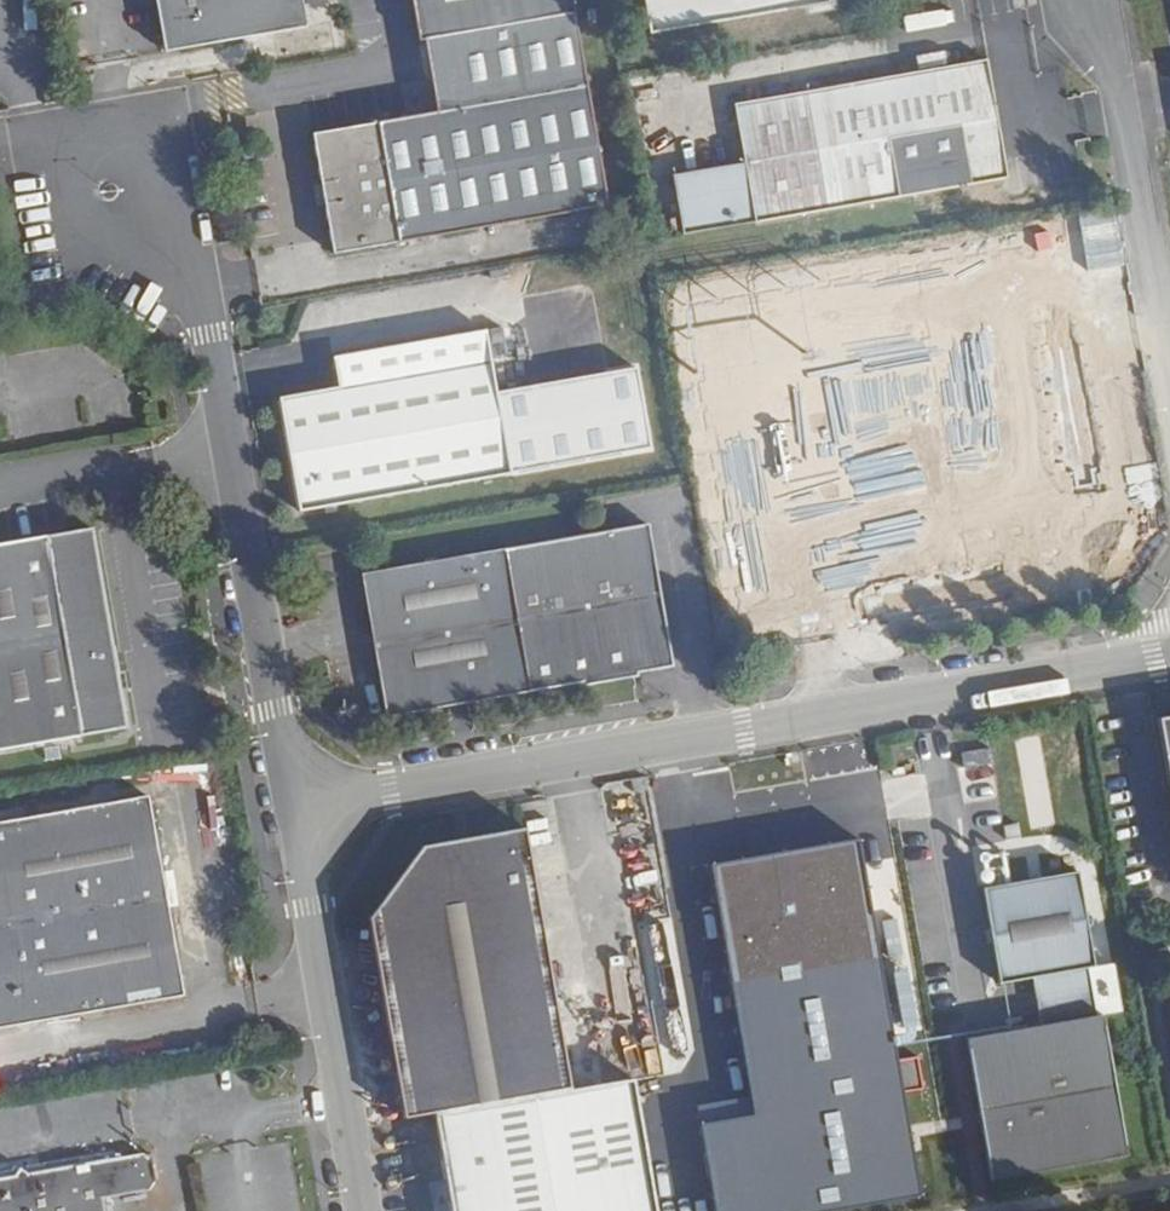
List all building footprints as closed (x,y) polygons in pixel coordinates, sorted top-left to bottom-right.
[(164,53),(306,27),(301,0),(155,0),(164,53)] [(570,10),(568,0),(411,0),(418,38),(427,37),(570,10)] [(653,34),(836,0),(647,0),(653,34)] [(606,206),(570,10),(427,37),(436,82),(439,104),(441,113),(426,116),(310,136),(331,256),(606,206)] [(746,164),(756,224),(1006,180),(984,61),(736,104),(746,164)] [(423,107),(426,116),(441,113),(439,104),(423,107)] [(682,237),(756,224),(746,164),(672,178),(682,237)] [(1090,282),(705,347),(746,588),(1131,520),(1090,282)] [(277,397),(297,510),(508,473),(483,331),(332,357),(337,388),(277,397)] [(386,718),(580,684),(635,674),(671,668),(645,525),(433,563),(396,570),(361,576),(386,718)] [(127,726),(91,527),(0,543),(0,748),(127,726)] [(394,556),(396,570),(433,563),(430,549),(394,556)] [(635,674),(580,684),(582,690),(637,681),(635,674)] [(1155,717),(1169,803),(1169,714),(1155,717)] [(965,767),(988,764),(986,751),(963,755),(965,767)] [(991,783),(988,764),(965,767),(959,769),(963,788),(991,783)] [(0,821),(0,1028),(183,997),(148,795),(0,821)] [(373,921),(408,1119),(436,1114),(575,1090),(531,834),(427,852),(373,921)] [(718,885),(768,1177),(785,1174),(792,1210),(817,1210),(920,1192),(861,842),(804,851),(807,870),(718,885)] [(965,1042),(990,1183),(1127,1159),(1102,1018),(1094,1020),(1086,974),(1092,972),(1075,877),(979,894),(995,989),(1032,982),(1041,1029),(965,1042)] [(1161,930),(1167,969),(1169,968),(1169,929),(1161,930)] [(436,1114),(451,1210),(657,1210),(634,1079),(575,1090),(436,1114)] [(29,1174),(23,1169),(16,1177),(0,1179),(0,1210),(112,1210),(110,1200),(149,1194),(155,1183),(151,1161),(141,1154),(29,1174)]
